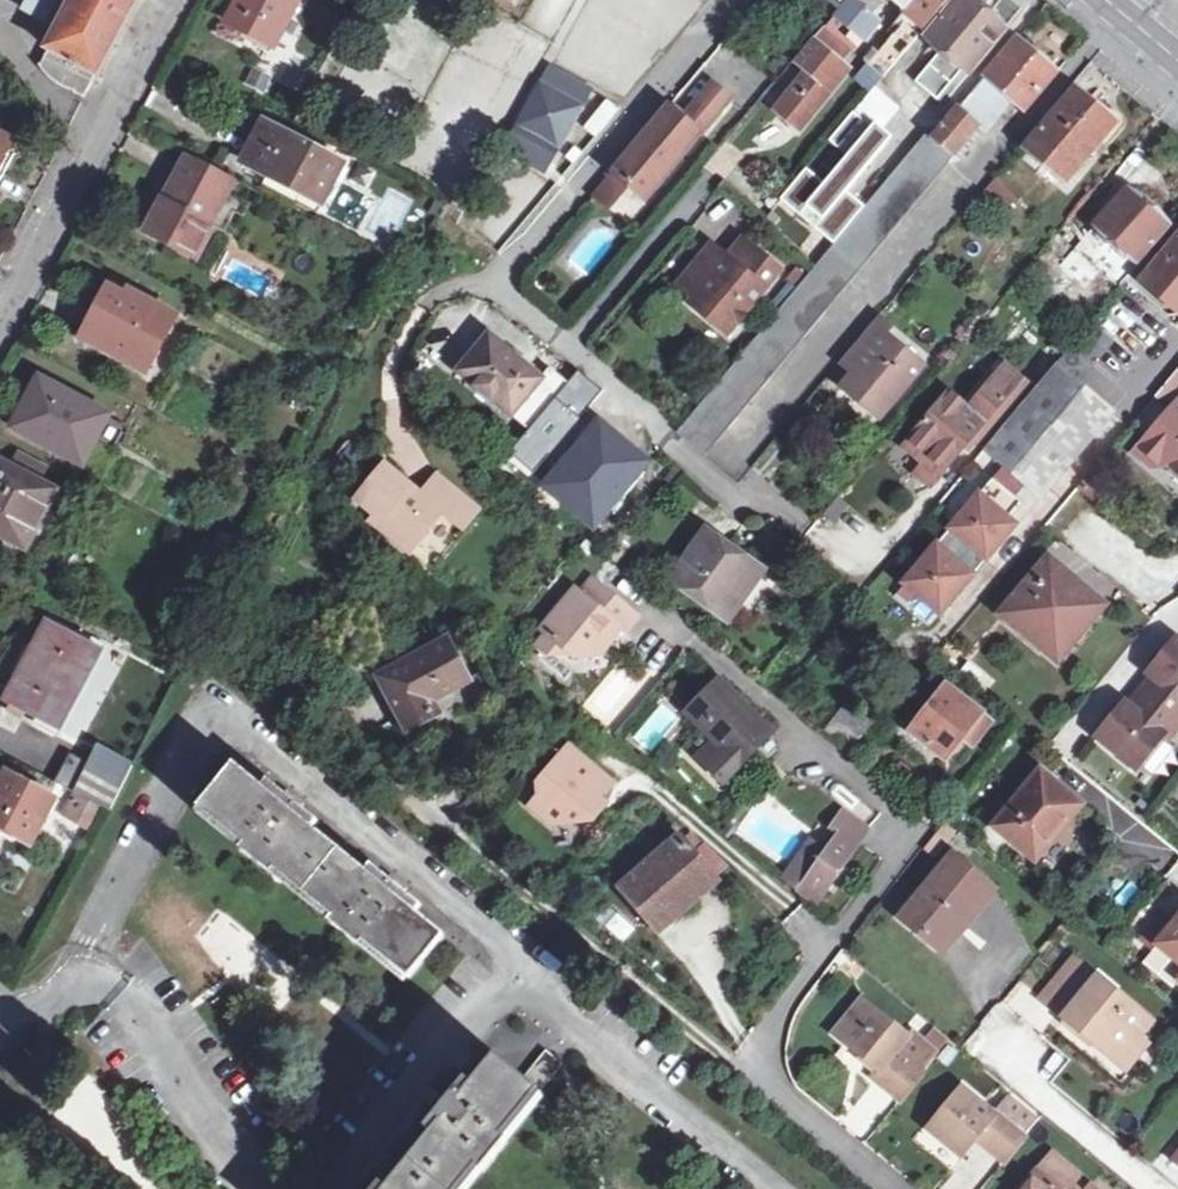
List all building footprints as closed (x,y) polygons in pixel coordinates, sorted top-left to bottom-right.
[(73,0),(33,0),(31,4),(63,20),(73,0)] [(63,20),(53,38),(54,41),(45,58),(53,67),(63,75),(71,78),(79,81),(79,82),(90,88),(102,66),(104,66),(139,0),(73,0),(63,20)] [(234,21),(277,45),(300,0),(245,0),(234,21)] [(837,15),(856,30),(868,17),(881,0),(850,0),(837,15)] [(877,43),(883,47),(909,16),(924,28),(947,0),(913,0),(877,43)] [(924,41),(942,55),(918,86),(945,108),(1023,12),(1020,10),(1026,3),(1022,0),(958,0),(924,41)] [(856,30),(837,15),(825,29),(847,48),(853,52),(876,24),(868,17),(856,30)] [(847,48),(825,29),(798,64),(818,80),(847,48)] [(1024,43),(1019,38),(973,93),(1001,116),(1014,101),(1025,111),(1057,73),(1055,69),(1059,64),(1046,52),(1041,57),(1024,43)] [(1030,39),(1024,43),(1041,57),(1046,52),(1030,39)] [(276,74),(256,63),(247,80),(267,91),(276,74)] [(587,96),(550,74),(518,131),(555,151),(587,96)] [(732,98),(713,83),(683,120),(669,108),(616,172),(632,185),(650,199),(732,98)] [(1115,121),(1074,88),(1024,150),(1066,183),(1115,121)] [(1001,116),(973,93),(932,140),(926,149),(946,166),(980,126),(987,133),(1001,116)] [(341,165),(267,124),(247,161),(250,163),(247,168),(318,207),(341,165)] [(504,154),(541,175),(555,151),(518,131),(504,154)] [(5,173),(21,143),(0,133),(0,171),(5,173)] [(926,149),(932,140),(925,136),(677,435),(705,459),(946,166),(926,149)] [(233,184),(186,159),(148,230),(196,255),(198,249),(200,249),(233,184)] [(632,185),(616,172),(596,197),(611,209),(632,185)] [(1020,202),(997,185),(985,200),(1007,220),(1020,202)] [(1162,207),(1140,188),(1135,196),(1128,191),(1091,232),(1103,243),(1099,249),(1107,256),(1116,244),(1140,266),(1173,227),(1157,213),(1162,207)] [(1162,207),(1157,213),(1173,227),(1177,219),(1177,215),(1165,204),(1162,207)] [(1153,273),(1177,292),(1177,242),(1153,273)] [(780,273),(746,246),(732,265),(711,249),(685,280),(699,292),(693,301),(732,333),(780,273)] [(1131,282),(1103,261),(1071,301),(1097,322),(1131,282)] [(699,292),(685,280),(678,289),(693,301),(699,292)] [(127,297),(109,290),(84,338),(149,370),(175,317),(130,293),(127,297)] [(893,333),(877,320),(846,357),(860,369),(854,376),(842,390),(869,412),(881,400),(890,407),(891,407),(923,368),(889,339),(893,333)] [(540,382),(488,339),(458,376),(510,419),(540,382)] [(860,369),(846,357),(840,364),(854,376),(860,369)] [(1037,394),(1056,371),(1043,360),(1025,385),(1037,394)] [(1115,417),(1057,370),(1056,371),(1037,394),(1035,396),(987,452),(1045,500),(1115,417)] [(970,411),(960,422),(940,406),(902,448),(922,466),(929,459),(945,473),(974,441),(987,452),(1035,396),(1004,372),(970,411)] [(109,418),(40,381),(26,406),(33,410),(23,430),(85,463),(109,418)] [(950,395),(940,406),(960,422),(970,411),(950,395)] [(1135,448),(1154,465),(1173,464),(1177,468),(1177,395),(1135,448)] [(881,400),(869,412),(879,421),(890,407),(881,400)] [(33,410),(26,406),(16,426),(23,430),(33,410)] [(12,464),(44,482),(52,467),(19,449),(12,464)] [(929,459),(922,466),(915,474),(931,489),(945,473),(929,459)] [(4,460),(0,468),(0,532),(29,547),(59,490),(44,482),(12,464),(4,460)] [(421,498),(384,469),(355,505),(374,520),(414,554),(441,520),(461,537),(479,517),(437,481),(421,498)] [(897,579),(924,605),(952,626),(1006,561),(987,548),(1014,517),(981,487),(897,579)] [(1044,517),(1027,502),(1014,517),(987,548),(1005,562),(1006,561),(1044,517)] [(409,560),(414,554),(374,520),(368,526),(409,560)] [(723,556),(706,543),(676,581),(698,597),(701,593),(731,615),(762,574),(729,550),(723,556)] [(1115,602),(1051,546),(997,610),(1063,664),(1115,602)] [(632,619),(588,582),(577,596),(573,594),(539,633),(543,637),(555,647),(570,660),(594,658),(616,631),(620,634),(632,619)] [(698,597),(727,620),(731,615),(701,593),(698,597)] [(93,647),(49,623),(7,700),(60,728),(82,687),(74,682),(93,647)] [(1147,669),(1150,673),(1132,696),(1128,692),(1097,733),(1142,769),(1169,734),(1174,738),(1177,733),(1177,632),(1147,669)] [(544,658),(555,647),(543,637),(533,649),(544,658)] [(74,682),(82,687),(100,651),(93,647),(74,682)] [(461,683),(439,648),(376,685),(405,734),(434,716),(428,704),(461,683)] [(992,709),(950,676),(910,728),(951,759),(967,739),(977,747),(999,718),(990,711),(992,709)] [(770,733),(715,687),(686,719),(738,768),(770,733)] [(859,731),(838,714),(823,733),(844,749),(859,731)] [(98,801),(115,808),(133,758),(94,743),(87,761),(66,753),(52,791),(65,796),(58,815),(88,826),(98,801)] [(611,785),(565,750),(534,787),(536,801),(528,811),(549,826),(591,825),(606,805),(600,799),(611,785)] [(1091,799),(1042,761),(992,824),(1040,862),(1091,799)] [(258,786),(231,765),(197,808),(243,843),(239,849),(269,874),(274,869),(330,918),(328,921),(355,946),(360,940),(405,975),(440,934),(412,911),(417,906),(368,866),(361,870),(307,828),(312,822),(264,781),(258,786)] [(5,771),(0,782),(0,836),(7,840),(8,838),(30,849),(56,798),(5,771)] [(536,801),(534,787),(520,805),(528,811),(536,801)] [(866,826),(843,810),(831,827),(837,831),(825,851),(809,840),(783,878),(818,902),(866,826)] [(693,855),(679,840),(625,887),(659,927),(686,904),(680,898),(709,872),(715,879),(728,867),(707,843),(693,855)] [(1005,886),(955,845),(899,914),(947,955),(1005,886)] [(680,898),(686,904),(715,879),(709,872),(680,898)] [(1168,917),(1161,912),(1141,936),(1158,950),(1161,946),(1177,960),(1177,904),(1168,917)] [(1162,1018),(1077,947),(1038,993),(1131,1070),(1156,1039),(1150,1034),(1162,1018)] [(915,1032),(865,990),(833,1029),(878,1066),(883,1070),(915,1032)] [(921,1025),(915,1032),(883,1070),(878,1066),(873,1073),(906,1100),(932,1067),(929,1064),(945,1047),(921,1025)] [(474,1167),(480,1171),(506,1142),(499,1135),(558,1065),(542,1049),(519,1076),(498,1058),(474,1086),(466,1079),(425,1128),(431,1133),(386,1188),(457,1188),(474,1167)] [(998,1106),(965,1080),(928,1126),(964,1156),(978,1139),(1009,1163),(1032,1133),(1028,1129),(998,1106)] [(1013,1088),(998,1106),(1028,1129),(1043,1112),(1013,1088)] [(978,1183),(996,1162),(976,1145),(958,1166),(978,1183)] [(1081,1178),(1056,1158),(1030,1188),(1072,1188),(1081,1178)]
